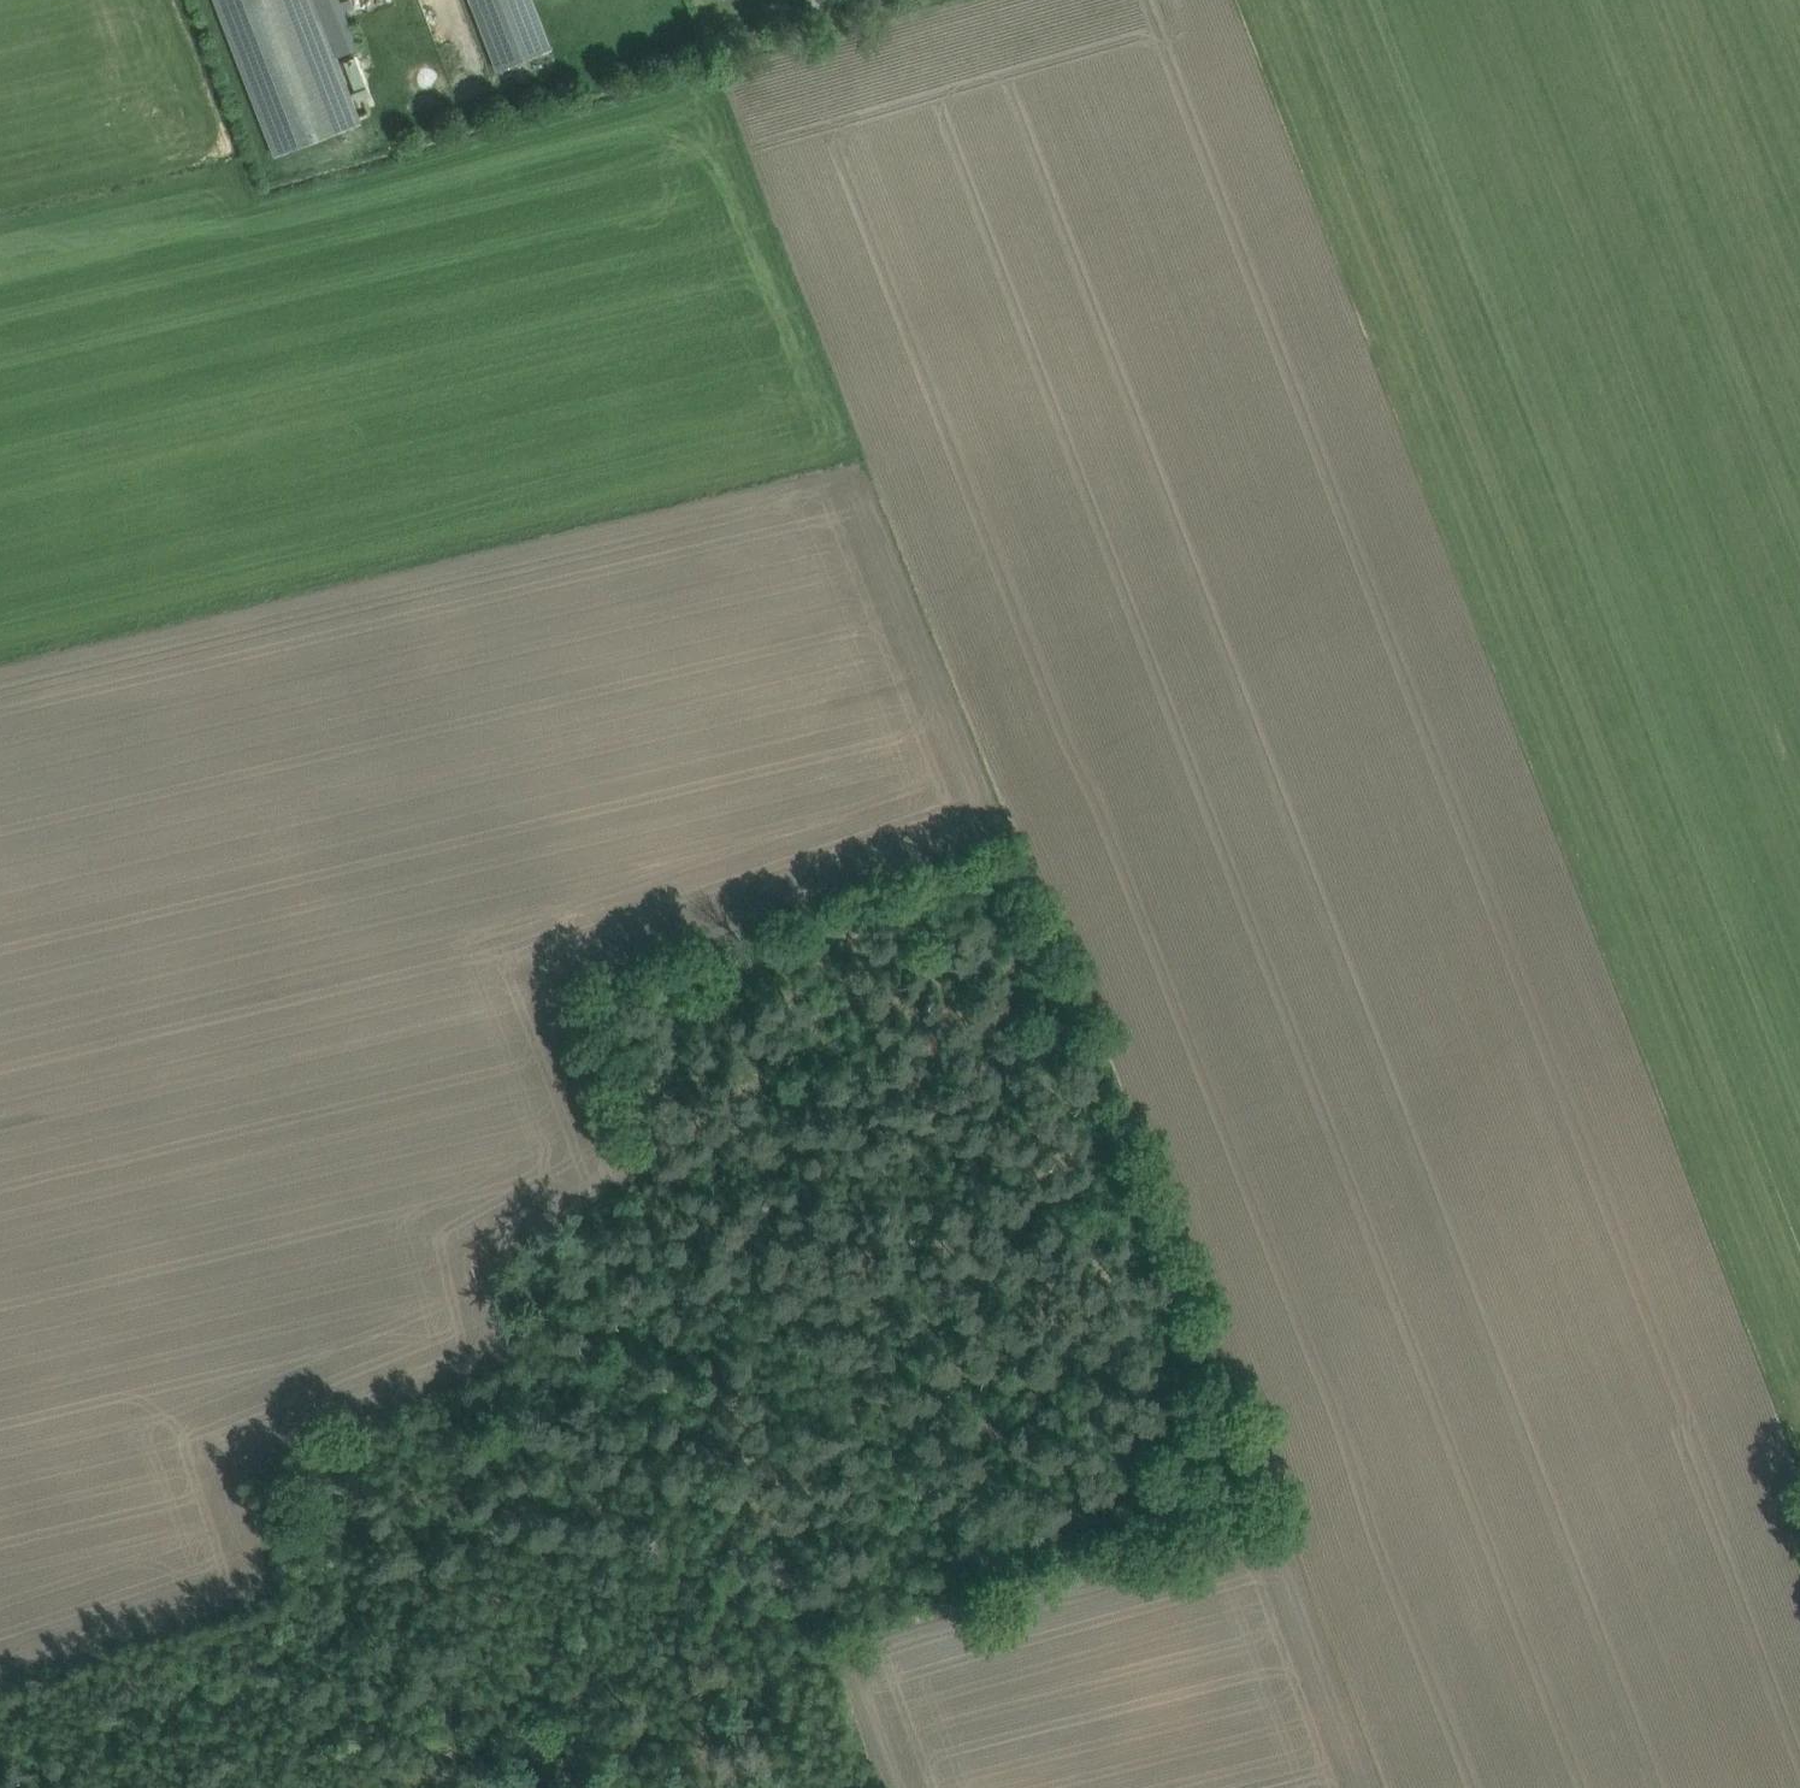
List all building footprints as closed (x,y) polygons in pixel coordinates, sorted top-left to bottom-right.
[(292,153),(346,131),(295,0),(234,0),(292,153)] [(473,3),(498,71),(553,51),(534,0),(472,0),(473,3)]
